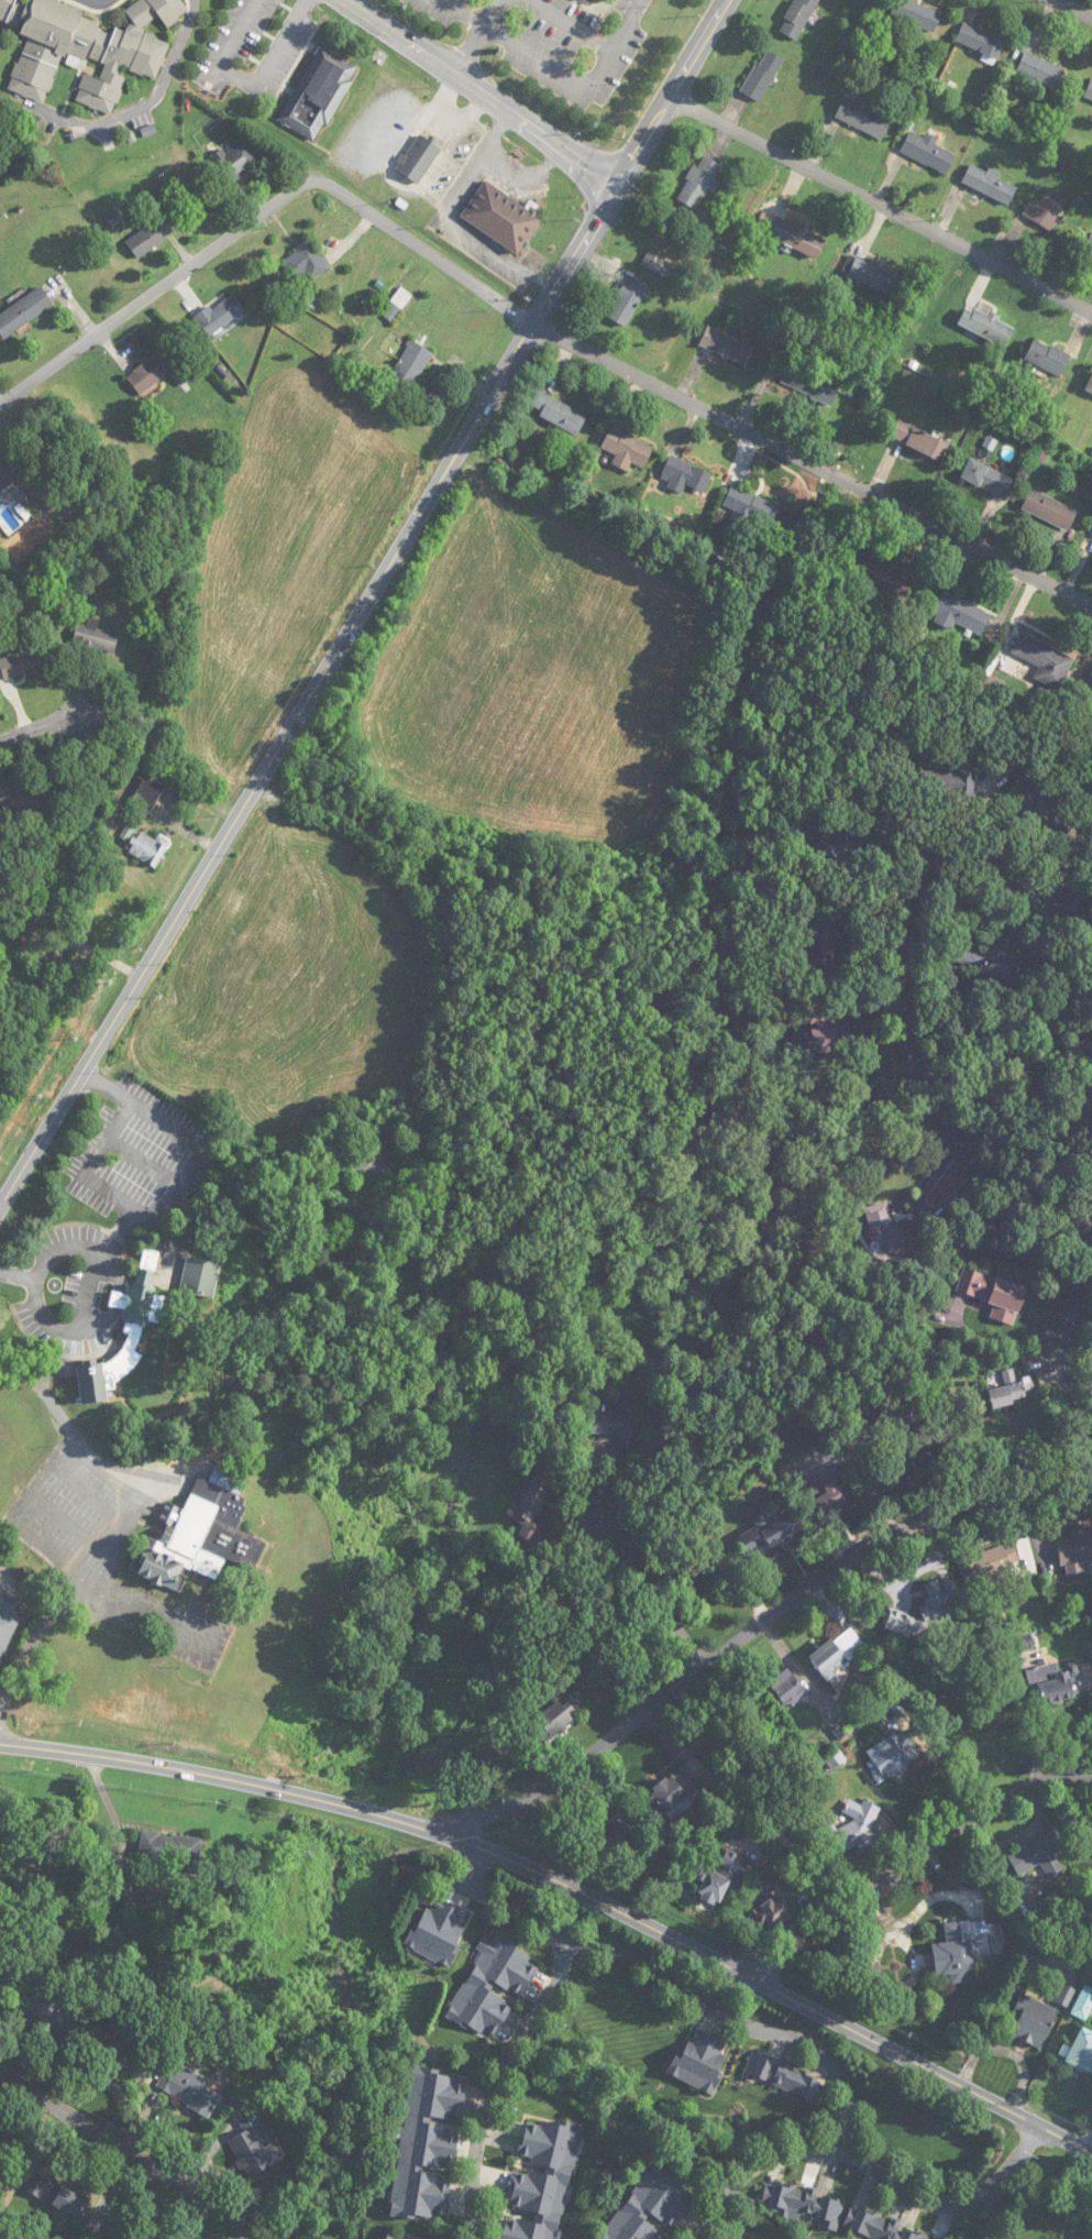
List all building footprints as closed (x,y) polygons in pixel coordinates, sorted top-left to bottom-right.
[(27,32),(8,91),(46,103),(61,56),(104,71),(114,95),(123,69),(158,80),(170,42),(132,30),(158,19),(172,29),(184,12),(179,0),(133,0),(124,4),(131,22),(127,28),(41,0),(0,0),(0,24),(27,32)] [(796,41),(820,0),(796,0),(778,30),(796,41)] [(934,33),(942,13),(911,0),(894,0),(888,14),(934,33)] [(996,60),(1005,42),(964,22),(955,40),(996,60)] [(357,66),(317,46),(278,123),(318,143),(357,66)] [(760,103),(785,60),(766,49),(741,92),(760,103)] [(1016,74),(1057,90),(1065,69),(1025,52),(1016,74)] [(1091,79),(1084,99),(1091,102),(1091,79)] [(892,118),(845,96),(835,118),(882,140),(892,118)] [(900,153),(948,174),(957,152),(910,131),(900,153)] [(442,150),(419,134),(395,169),(419,185),(442,150)] [(226,185),(260,165),(246,141),(224,153),(223,151),(210,158),(226,185)] [(722,166),(700,155),(677,200),(699,212),(715,180),(722,166)] [(962,184),(1009,205),(1017,187),(999,178),(1002,172),(990,167),(988,172),(970,164),(962,184)] [(526,207),(484,181),(461,218),(519,254),(546,211),(530,201),(526,207)] [(1068,199),(1049,188),(1041,202),(1032,197),(1022,215),(1050,231),(1068,199)] [(127,243),(139,259),(174,231),(162,216),(127,243)] [(826,237),(775,217),(767,238),(818,258),(826,237)] [(1091,233),(1083,252),(1091,256),(1091,233)] [(305,271),(312,281),(331,267),(309,240),(282,260),(296,278),(305,271)] [(904,277),(850,254),(841,275),(896,298),(904,277)] [(626,327),(648,286),(628,276),(606,317),(626,327)] [(42,287),(0,313),(0,334),(3,339),(54,307),(42,287)] [(391,301),(402,309),(411,295),(401,288),(391,301)] [(195,316),(209,336),(245,311),(233,294),(211,308),(210,306),(195,316)] [(1003,349),(1014,330),(970,303),(958,323),(1003,349)] [(699,345),(745,367),(754,348),(708,326),(699,345)] [(1060,378),(1071,358),(1036,338),(1024,358),(1060,378)] [(433,353),(411,340),(387,381),(410,394),(433,353)] [(176,368),(162,350),(127,377),(140,395),(176,368)] [(841,386),(789,364),(780,384),(832,406),(841,386)] [(588,416),(537,388),(528,403),(543,411),(540,416),(577,436),(588,416)] [(949,443),(898,421),(890,439),(941,461),(949,443)] [(616,454),(611,465),(628,472),(631,464),(644,469),(654,445),(610,427),(601,448),(616,454)] [(658,481),(681,492),(685,484),(704,492),(712,474),(671,455),(658,481)] [(1006,499),(1015,479),(970,458),(961,478),(1006,499)] [(2,465),(0,466),(0,493),(15,482),(2,465)] [(1069,531),(1079,510),(1030,489),(1021,510),(1069,531)] [(907,596),(915,574),(868,557),(860,578),(907,596)] [(992,614),(944,592),(931,621),(951,630),(954,623),(981,636),(992,614)] [(99,620),(88,617),(86,625),(77,623),(72,644),(115,654),(119,633),(97,628),(99,620)] [(1011,654),(1039,666),(1034,680),(1060,691),(1075,658),(1020,633),(1011,654)] [(5,680),(45,667),(37,646),(0,659),(0,667),(5,680)] [(1084,691),(1091,694),(1091,672),(1091,671),(1084,691)] [(937,769),(937,758),(921,758),(920,793),(973,795),(974,770),(937,769)] [(130,803),(150,814),(166,786),(146,774),(130,803)] [(46,808),(43,788),(1,794),(5,815),(46,808)] [(159,834),(155,840),(129,824),(120,837),(128,842),(124,849),(156,869),(173,842),(159,834)] [(839,941),(840,908),(815,907),(815,925),(811,925),(810,964),(837,965),(837,941),(839,941)] [(1014,982),(1022,960),(960,937),(952,959),(1014,982)] [(803,1028),(806,1048),(852,1041),(849,1022),(826,1026),(824,1012),(810,1014),(812,1027),(803,1028)] [(872,1246),(885,1243),(889,1259),(906,1255),(893,1201),(863,1208),(872,1246)] [(80,1362),(78,1401),(107,1403),(108,1382),(128,1383),(140,1351),(140,1343),(158,1297),(154,1296),(156,1253),(145,1249),(140,1262),(140,1264),(129,1295),(112,1294),(111,1306),(125,1307),(124,1334),(127,1335),(116,1364),(80,1362)] [(220,1263),(187,1256),(179,1291),(212,1298),(220,1263)] [(1027,1284),(963,1267),(956,1293),(995,1303),(990,1319),(1016,1326),(1027,1284)] [(1001,1373),(1004,1385),(987,1390),(993,1409),(1027,1400),(1025,1391),(1034,1389),(1030,1377),(1016,1380),(1013,1370),(1001,1373)] [(177,1592),(188,1567),(217,1580),(225,1561),(253,1572),(265,1542),(236,1530),(248,1502),(239,1498),(248,1476),(217,1462),(209,1482),(198,1477),(183,1511),(169,1505),(155,1538),(149,1536),(133,1573),(177,1592)] [(829,1520),(850,1498),(831,1481),(811,1502),(829,1520)] [(740,1534),(746,1553),(799,1536),(792,1513),(768,1520),(766,1514),(756,1517),(759,1528),(740,1534)] [(1063,1574),(1085,1572),(1083,1562),(1091,1561),(1091,1528),(1071,1531),(1072,1538),(1058,1540),(1063,1574)] [(961,1559),(968,1580),(1018,1562),(1011,1542),(961,1559)] [(929,1600),(930,1621),(947,1620),(946,1599),(929,1600)] [(20,1616),(0,1608),(0,1666),(20,1616)] [(867,1647),(850,1625),(809,1657),(826,1679),(867,1647)] [(1083,1696),(1074,1659),(1026,1670),(1034,1707),(1083,1696)] [(808,1695),(789,1668),(768,1683),(787,1710),(808,1695)] [(542,1704),(542,1732),(574,1732),(574,1704),(542,1704)] [(921,1755),(901,1728),(866,1754),(871,1761),(865,1765),(881,1786),(921,1755)] [(698,1789),(683,1769),(643,1798),(658,1819),(698,1789)] [(881,1808),(866,1801),(860,1804),(848,1799),(842,1812),(851,1816),(853,1822),(839,1828),(830,1824),(823,1828),(833,1850),(839,1852),(850,1846),(858,1850),(871,1844),(873,1838),(870,1832),(881,1808)] [(603,1820),(608,1831),(598,1836),(609,1858),(640,1842),(623,1810),(603,1820)] [(1041,1865),(1047,1878),(1064,1870),(1055,1854),(1065,1848),(1055,1829),(1007,1854),(1018,1876),(1041,1865)] [(1091,1853),(1091,1830),(1084,1829),(1081,1851),(1091,1853)] [(202,1838),(142,1831),(138,1861),(198,1869),(202,1838)] [(740,1855),(726,1849),(717,1872),(707,1868),(696,1897),(720,1907),(740,1855)] [(763,1933),(795,1915),(784,1897),(791,1893),(779,1873),(763,1883),(772,1899),(751,1912),(763,1933)] [(407,1949),(450,1965),(470,1913),(427,1896),(407,1949)] [(934,1945),(937,1976),(949,1974),(950,1984),(975,1982),(973,1959),(991,1958),(988,1920),(943,1924),(945,1944),(934,1945)] [(446,2017),(494,2043),(515,2005),(497,1995),(501,1988),(520,1999),(541,1960),(492,1933),(446,2017)] [(1053,1995),(1064,2006),(1076,1994),(1065,1983),(1053,1995)] [(1091,2008),(1091,1989),(1085,1986),(1071,2014),(1085,2021),(1091,2008)] [(1041,2049),(1058,2011),(1021,1994),(1011,2015),(1019,2019),(1011,2035),(1041,2049)] [(710,2094),(733,2044),(693,2025),(669,2074),(710,2094)] [(1081,2027),(1065,2063),(1091,2075),(1091,2032),(1081,2027)] [(744,2072),(817,2104),(827,2082),(753,2050),(744,2072)] [(199,2074),(172,2060),(156,2090),(210,2118),(221,2096),(194,2082),(199,2074)] [(391,2215),(447,2220),(452,2172),(455,2172),(459,2132),(447,2131),(448,2120),(463,2121),(467,2084),(455,2083),(456,2073),(409,2069),(400,2164),(396,2164),(391,2215)] [(280,2163),(259,2115),(238,2124),(242,2134),(229,2140),(246,2178),(280,2163)] [(541,2118),(539,2124),(525,2121),(518,2155),(531,2158),(530,2163),(542,2165),(540,2174),(517,2170),(509,2208),(537,2213),(535,2223),(505,2217),(501,2238),(558,2238),(580,2125),(541,2118)] [(1,2178),(11,2155),(0,2150),(0,2178),(1,2178)] [(670,2233),(673,2234),(699,2194),(651,2163),(602,2238),(666,2238),(670,2233)] [(86,2198),(34,2175),(26,2193),(78,2217),(86,2198)] [(761,2205),(779,2209),(778,2214),(837,2228),(844,2199),(767,2180),(761,2205)] [(944,2238),(850,2208),(841,2235),(853,2238),(944,2238)] [(111,2238),(155,2238),(113,2217),(104,2235),(111,2238)]
